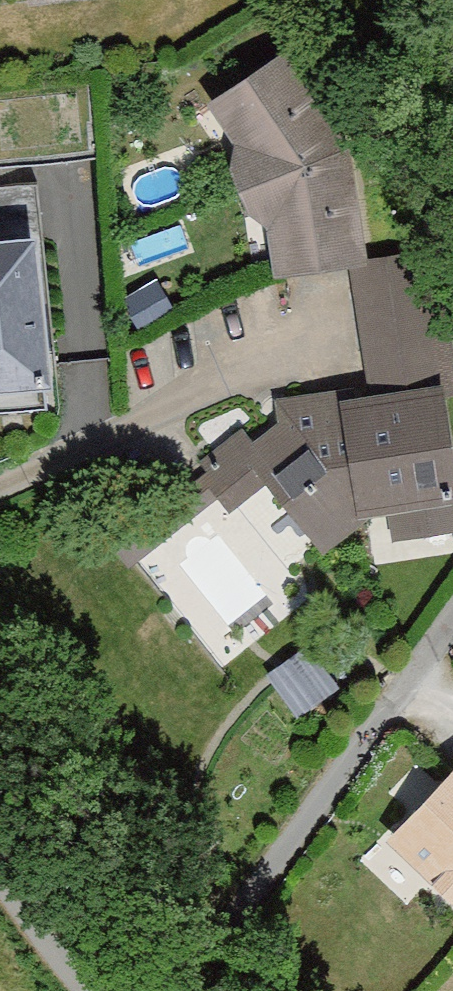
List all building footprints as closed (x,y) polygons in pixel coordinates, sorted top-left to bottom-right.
[(277,38),(196,100),(228,141),(221,163),(240,211),(262,219),(266,266),(358,259),(348,130),(277,38)] [(0,235),(0,371),(33,367),(17,232),(0,235)] [(431,272),(342,279),(351,387),(446,378),(431,272)] [(446,378),(351,387),(331,389),(342,508),(375,505),(378,541),(452,534),(452,452),(446,378)] [(342,508),(331,389),(255,396),(92,544),(122,577),(209,498),(225,509),(252,486),(312,557),(375,505),(342,508)] [(448,758),(378,837),(451,905),(452,902),(452,763),(448,758)]
